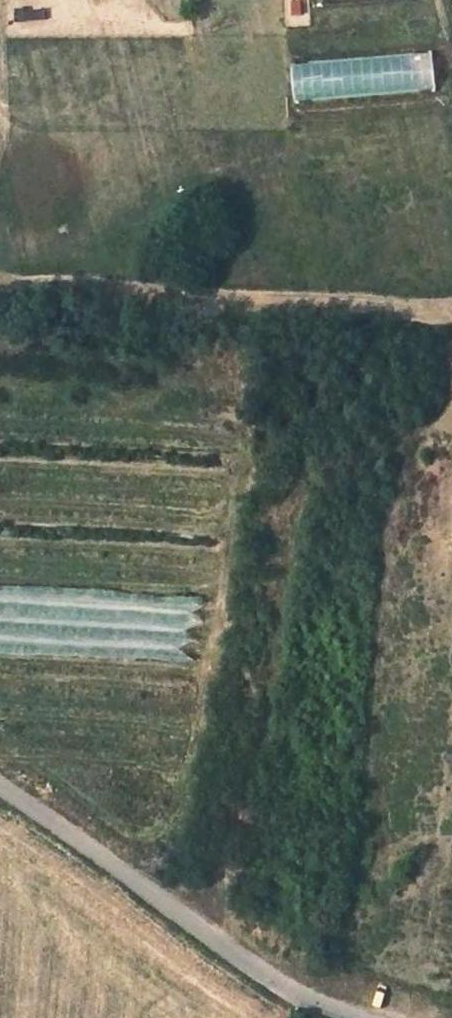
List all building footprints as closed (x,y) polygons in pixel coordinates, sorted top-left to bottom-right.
[(390,60),(293,63),(295,94),(392,90),(390,60)]
